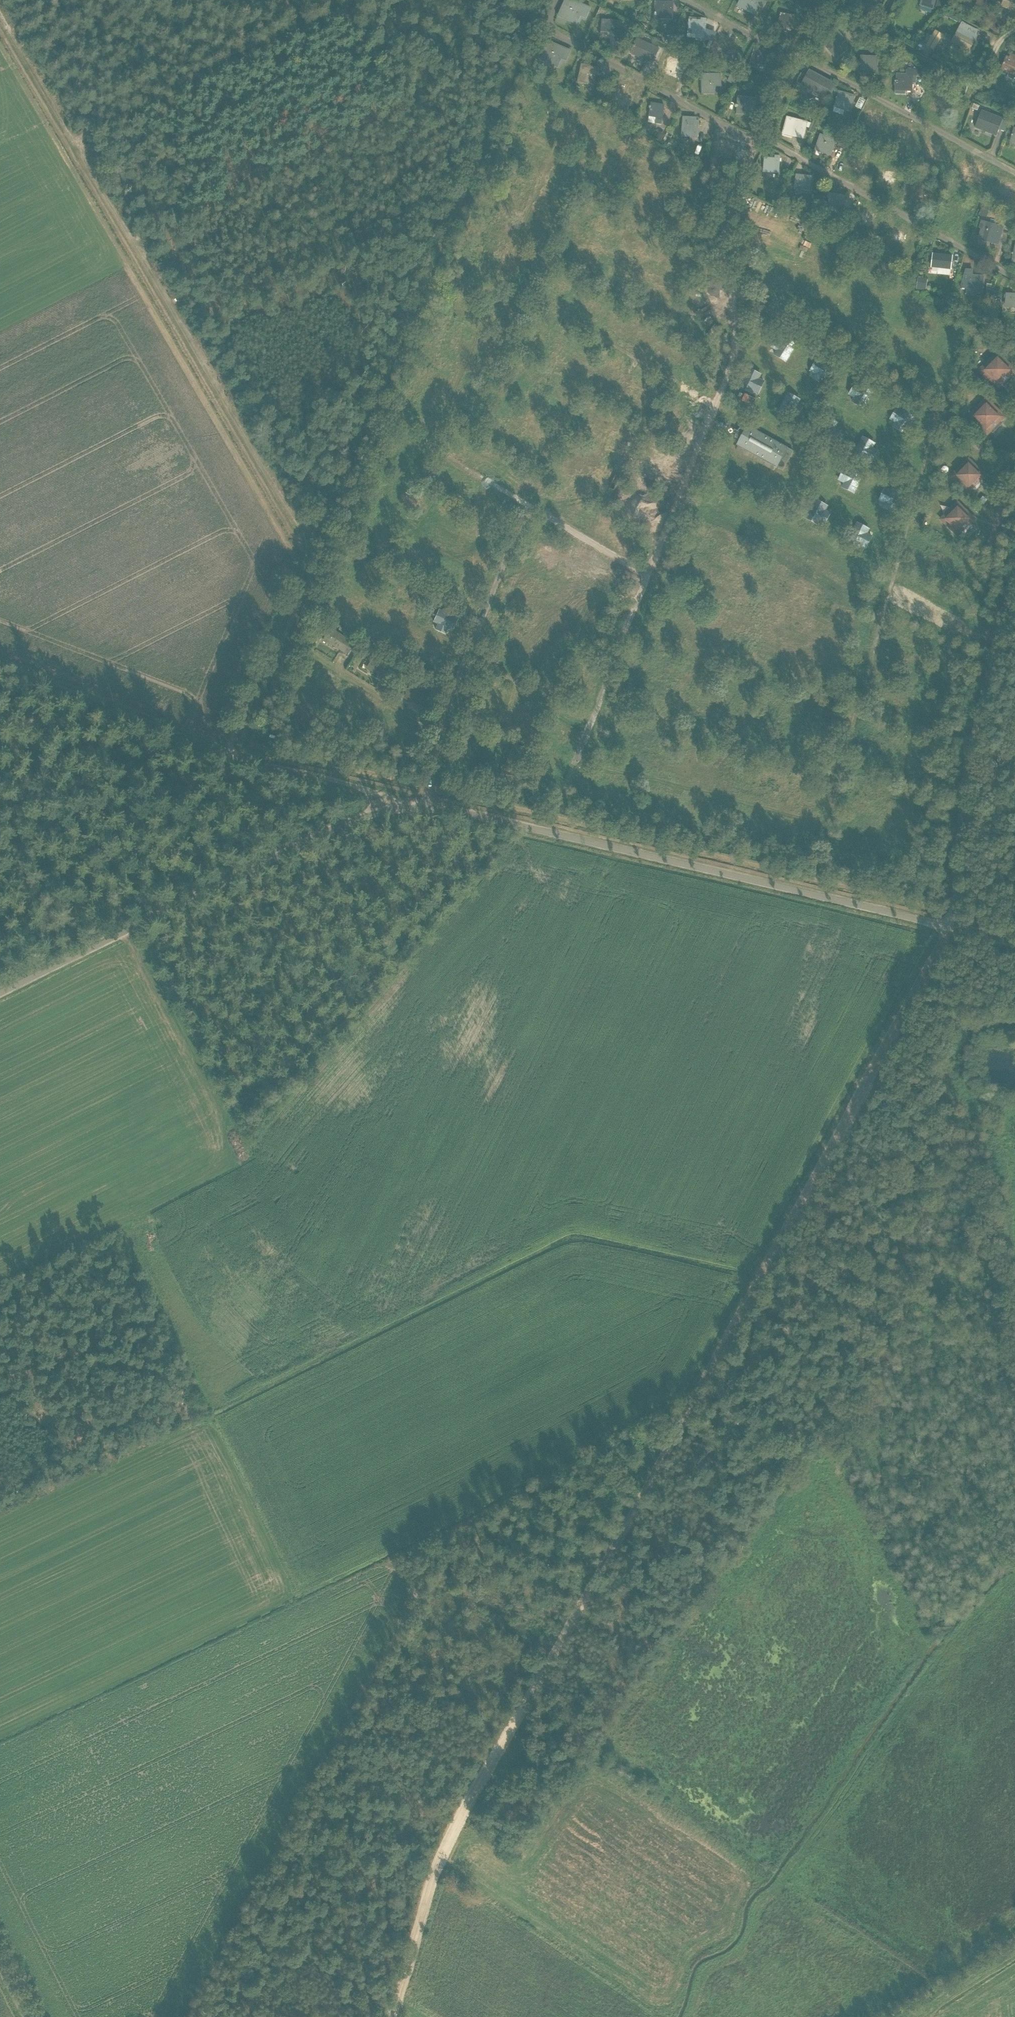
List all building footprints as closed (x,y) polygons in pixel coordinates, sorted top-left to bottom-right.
[(568,18),(567,19),(577,24),(580,16),(582,17),(583,14),(587,15),(590,8),(573,0),(565,0),(558,15),(559,16),(560,14),(568,18)] [(737,6),(738,6),(739,4),(746,8),(745,9),(755,14),(758,6),(760,7),(761,4),(764,5),(767,0),(740,0),(737,6)] [(935,0),(922,0),(920,5),(921,6),(931,9),(933,9),(935,0)] [(996,4),(1001,6),(1013,11),(1014,7),(1014,0),(998,0),(996,4)] [(673,20),(673,2),(655,2),(654,19),(673,20)] [(948,11),(946,16),(952,20),(955,14),(948,11)] [(631,12),(628,20),(634,23),(637,15),(631,12)] [(625,38),(626,29),(617,28),(618,21),(609,20),(609,19),(602,19),(601,31),(611,32),(610,45),(619,46),(620,37),(625,38)] [(704,40),(706,19),(701,19),(701,21),(689,19),(688,32),(697,32),(696,39),(704,40)] [(962,23),(956,33),(952,42),(969,51),(976,37),(974,36),(977,31),(962,23)] [(824,45),(836,59),(847,49),(842,44),(846,41),(835,28),(829,34),(832,38),(824,45)] [(926,46),(933,51),(943,35),(936,30),(926,46)] [(674,32),(670,39),(678,43),(682,36),(674,32)] [(723,33),(713,50),(726,57),(736,40),(723,33)] [(925,35),(922,40),(926,43),(930,36),(927,34),(925,36),(925,35)] [(630,53),(652,63),(659,49),(637,39),(630,53)] [(569,59),(572,51),(548,41),(540,60),(541,60),(541,59),(550,62),(549,64),(559,68),(562,60),(564,61),(565,57),(569,59)] [(749,67),(757,69),(758,63),(765,64),(768,54),(754,50),(749,67)] [(670,53),(664,65),(687,77),(693,65),(670,53)] [(870,73),(876,74),(877,57),(861,56),(860,62),(859,62),(859,64),(860,64),(860,71),(870,71),(870,73)] [(1013,61),(1006,58),(1001,70),(1009,73),(1007,77),(1014,81),(1014,57),(1013,61)] [(579,73),(577,82),(591,84),(594,85),(596,73),(599,74),(600,68),(581,64),(579,73)] [(916,84),(917,70),(906,70),(906,74),(896,73),(895,95),(905,95),(905,90),(911,91),(912,83),(916,84)] [(823,97),(831,83),(809,71),(802,85),(816,93),(816,91),(824,95),(823,97)] [(721,86),(720,74),(701,74),(701,91),(709,91),(709,93),(714,93),(714,86),(721,86)] [(731,75),(728,81),(734,84),(737,78),(731,75)] [(620,79),(611,97),(624,104),(633,86),(620,79)] [(834,106),(833,112),(843,115),(845,109),(850,111),(851,106),(854,96),(838,92),(836,102),(834,106)] [(745,114),(751,114),(751,106),(755,106),(756,97),(753,97),(753,98),(738,97),(737,111),(746,112),(745,114)] [(661,124),(664,106),(651,103),(649,117),(656,119),(655,123),(661,124)] [(981,111),(975,127),(975,128),(976,127),(983,129),(982,130),(996,136),(1003,119),(981,111)] [(698,129),(699,122),(696,121),(696,118),(683,117),(682,134),(690,135),(689,137),(694,137),(694,138),(697,138),(698,133),(695,133),(695,129),(698,129)] [(793,136),(803,139),(807,123),(803,121),(787,117),(783,132),(793,134),(793,136)] [(807,131),(812,134),(818,121),(812,118),(807,131)] [(659,132),(656,138),(661,141),(664,135),(659,132)] [(717,133),(707,156),(720,162),(731,139),(717,133)] [(831,155),(836,141),(820,135),(816,148),(825,151),(825,153),(831,155)] [(841,138),(838,146),(844,148),(847,140),(841,138)] [(852,147),(841,167),(850,172),(861,152),(852,147)] [(775,159),(764,158),(763,172),(778,173),(780,156),(775,156),(775,159)] [(878,167),(876,183),(894,186),(896,169),(878,167)] [(809,191),(811,177),(796,175),(795,187),(801,188),(801,190),(809,191)] [(832,208),(839,209),(841,200),(844,201),(845,196),(823,193),(820,206),(824,207),(825,205),(833,206),(832,208)] [(866,208),(854,229),(864,234),(866,231),(868,228),(876,213),(866,208)] [(998,244),(1001,233),(1003,228),(981,222),(979,228),(981,228),(979,237),(992,241),(992,243),(998,244)] [(895,223),(882,247),(892,253),(905,229),(895,223)] [(950,272),(951,260),(940,258),(940,257),(935,256),(933,270),(950,272)] [(982,290),(983,276),(972,275),(972,270),(966,270),(961,286),(977,287),(977,290),(982,290)] [(1014,307),(1014,295),(1006,294),(1005,307),(1014,307)] [(1014,368),(999,354),(995,354),(981,368),(981,373),(995,387),(1000,387),(1002,385),(1004,386),(1013,377),(1011,376),(1014,373),(1014,368)] [(813,365),(808,377),(825,383),(830,371),(813,365)] [(766,379),(761,379),(763,372),(748,369),(744,390),(763,394),(766,379)] [(848,397),(862,405),(869,391),(856,384),(848,397)] [(790,393),(780,411),(794,419),(805,401),(790,393)] [(745,394),(742,401),(752,406),(756,399),(745,394)] [(1002,415),(988,400),(984,400),(969,415),(969,419),(984,433),(988,433),(991,431),(992,432),(1002,423),(1000,422),(1002,419),(1002,415)] [(889,425),(906,434),(916,415),(898,406),(889,425)] [(737,446),(774,466),(781,469),(791,450),(785,447),(748,426),(745,432),(739,429),(735,437),(740,440),(737,446)] [(879,449),(874,448),(876,441),(861,436),(855,454),(875,460),(879,449)] [(983,474),(970,460),(966,460),(953,474),(953,478),(966,491),(970,491),(973,489),(975,491),(983,482),(981,480),(984,478),(983,474)] [(842,473),(837,484),(856,493),(861,481),(842,473)] [(885,486),(878,505),(891,509),(898,490),(885,486)] [(894,511),(902,492),(899,491),(891,510),(894,511)] [(826,526),(830,512),(827,511),(829,504),(816,500),(809,520),(826,526)] [(955,504),(942,517),(942,521),(955,535),(959,535),(962,532),(964,534),(972,526),(970,524),(973,521),(973,517),(959,504),(955,504)] [(858,537),(856,542),(867,548),(876,530),(856,521),(851,533),(858,537)] [(402,596),(416,603),(419,597),(405,590),(402,596)] [(446,634),(448,628),(454,630),(459,616),(439,609),(431,628),(446,634)] [(329,628),(322,640),(326,642),(326,644),(328,645),(330,644),(346,655),(353,643),(329,628)] [(345,632),(343,635),(351,640),(353,637),(345,632)] [(369,666),(368,668),(368,670),(370,672),(372,671),(387,680),(394,669),(376,658),(371,666),(369,666)]
